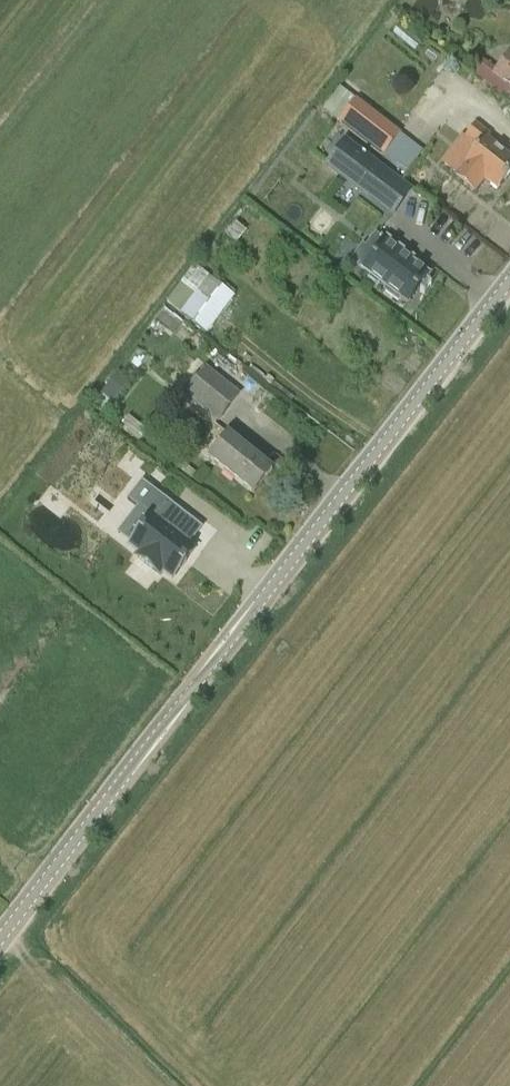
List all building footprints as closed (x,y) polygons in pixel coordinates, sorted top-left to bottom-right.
[(477,74),(509,101),(509,52),(496,71),(483,62),(482,66),(477,74)] [(341,122),(382,154),(398,133),(357,101),(341,122)] [(477,148),(455,177),(474,192),(484,180),(496,189),(509,171),(509,157),(487,138),(490,135),(476,124),(464,138),(477,148)] [(344,140),(325,165),(391,215),(410,190),(344,140)] [(387,287),(385,290),(398,300),(400,297),(407,302),(428,275),(399,253),(401,249),(386,238),(384,242),(375,235),(365,249),(374,255),(363,270),(387,287)] [(233,296),(209,277),(180,313),(205,332),(233,296)] [(164,326),(174,333),(182,323),(164,309),(147,332),(155,338),(164,326)] [(239,394),(206,368),(185,395),(217,421),(239,394)] [(130,380),(118,371),(93,403),(104,412),(130,380)] [(227,434),(208,459),(252,495),(273,470),(227,434)] [(142,481),(127,500),(151,518),(143,529),(141,527),(137,532),(139,534),(130,545),(140,553),(136,558),(159,575),(162,570),(172,578),(181,566),(182,567),(186,562),(185,561),(194,550),(170,531),(183,513),(142,481)]
